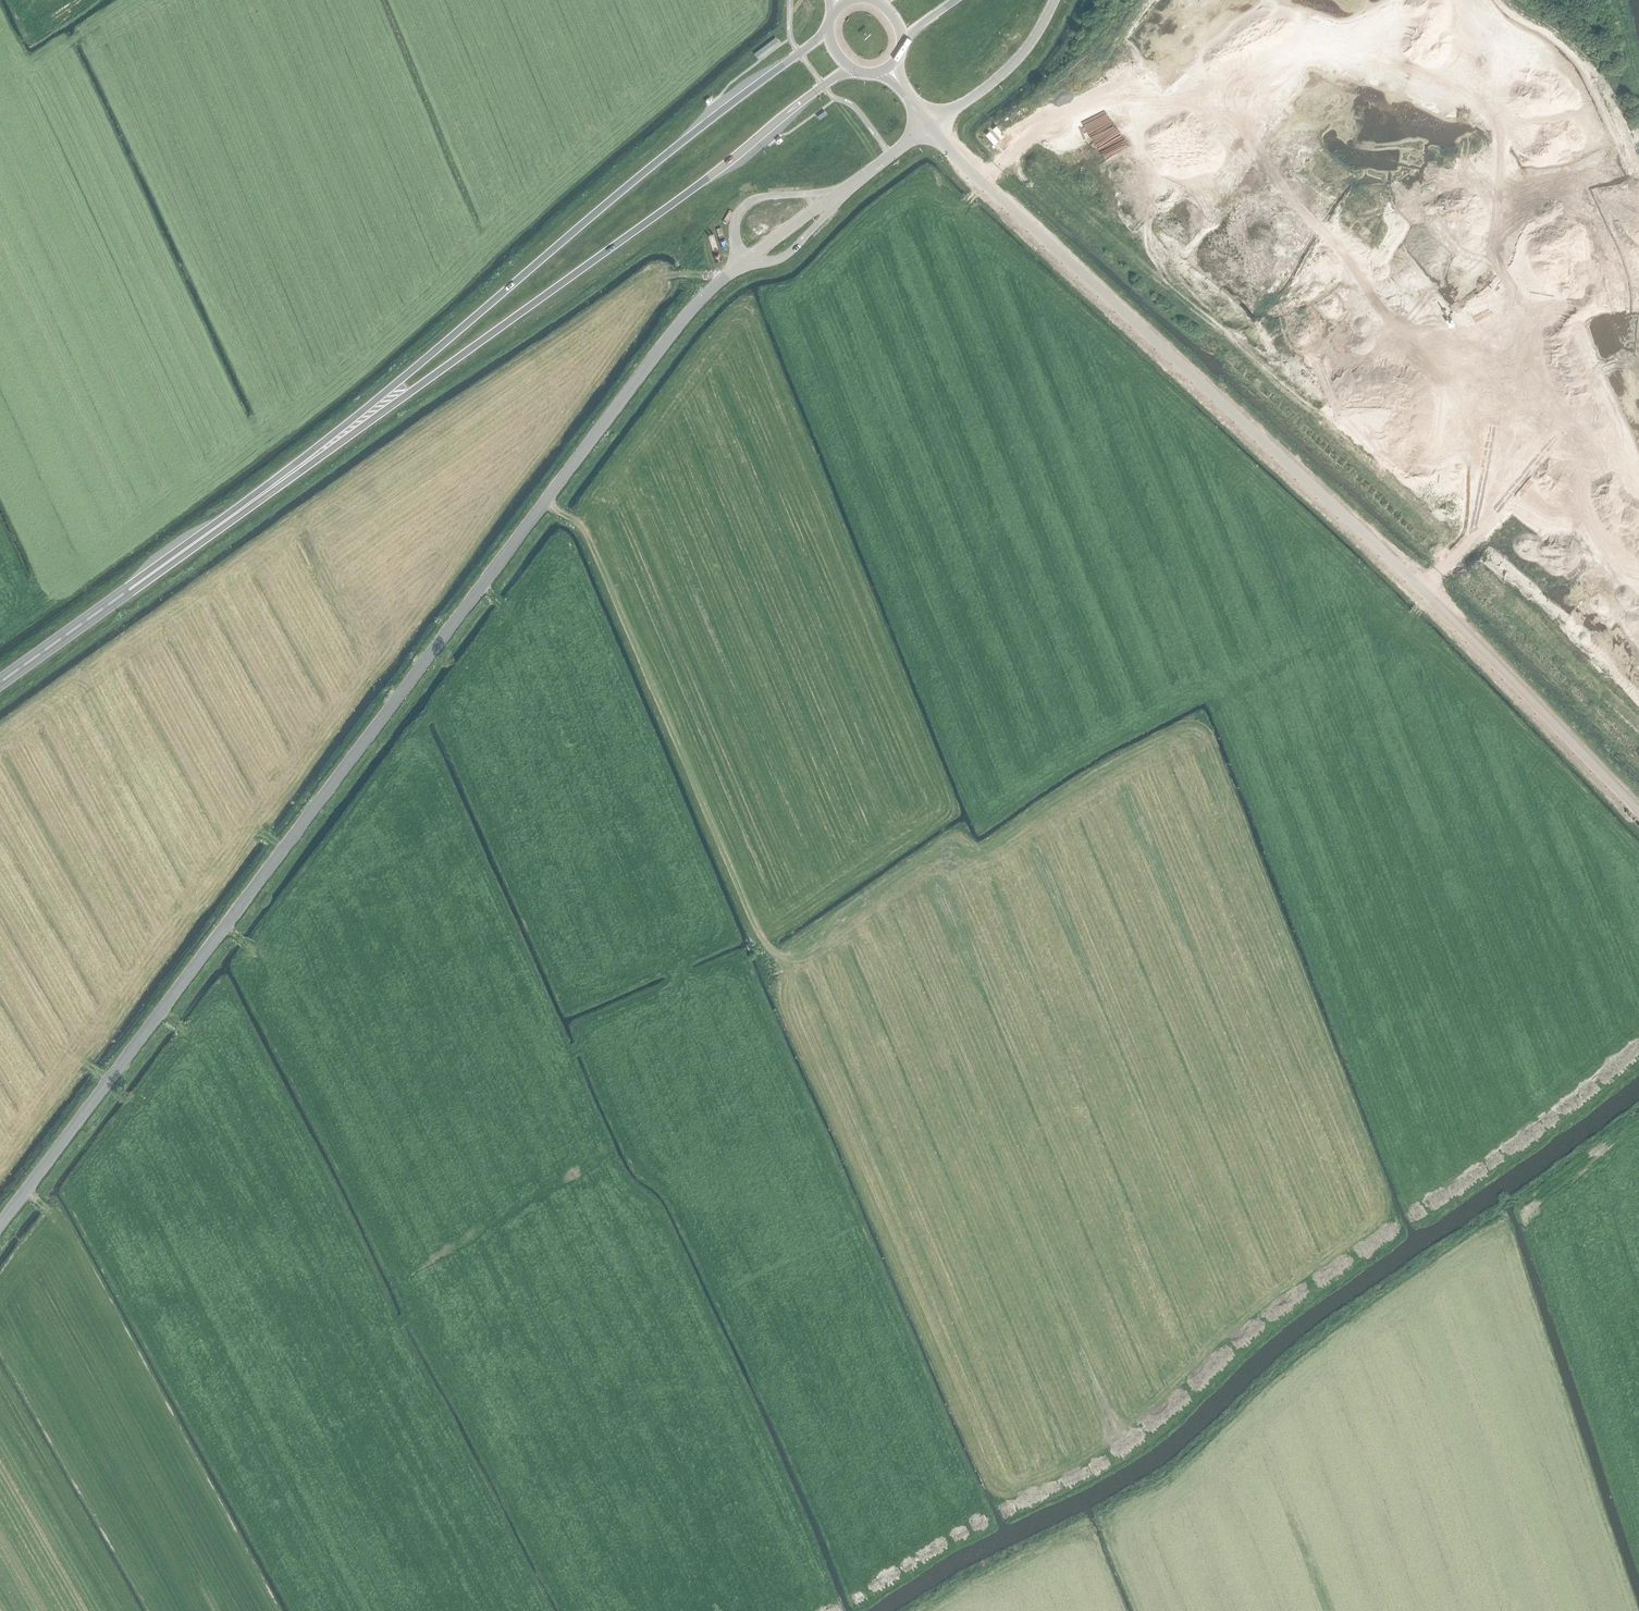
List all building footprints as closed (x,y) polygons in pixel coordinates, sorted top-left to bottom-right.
[(985,132),(995,143),(1006,132),(996,121),(985,132)]
